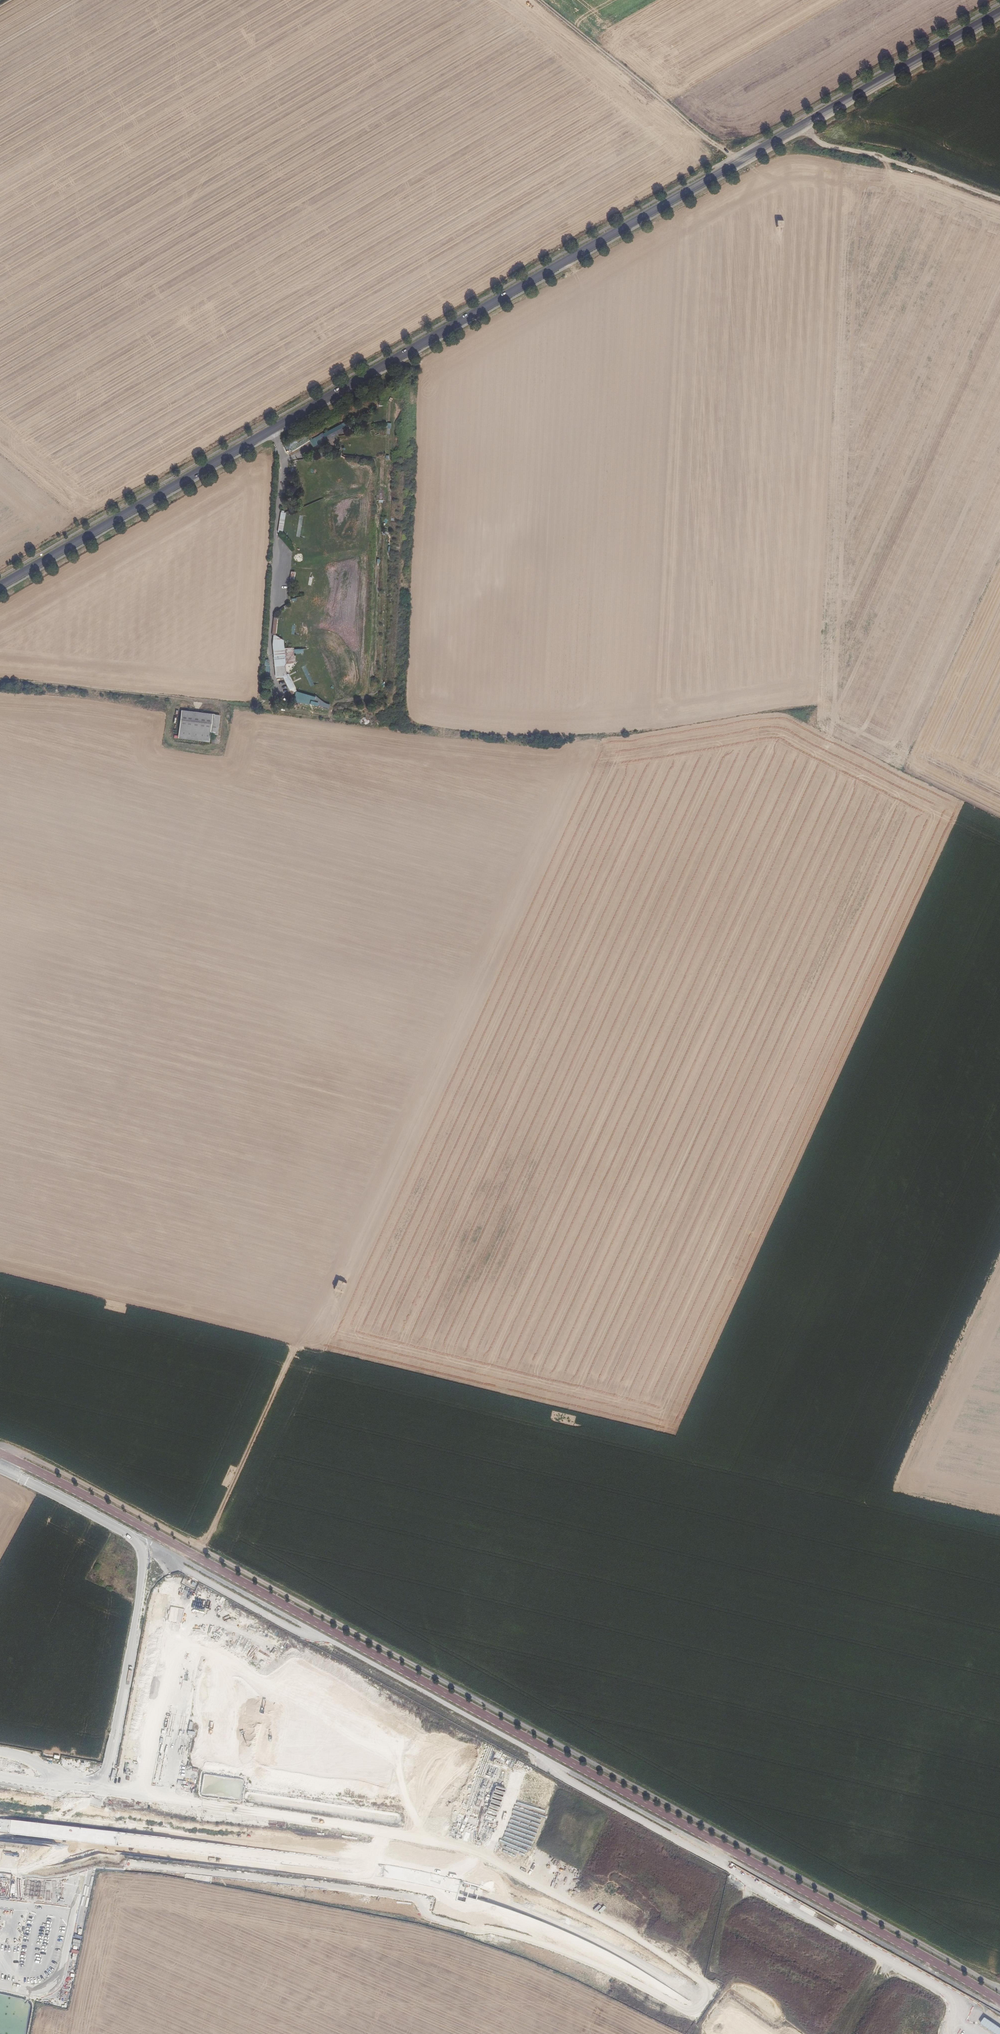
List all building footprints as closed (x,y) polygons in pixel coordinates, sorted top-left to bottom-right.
[(344,423),(308,439),(312,446),(347,431),(344,423)] [(284,654),(284,647),(283,647),(273,648),(274,655),(284,654)] [(209,740),(212,716),(181,713),(178,737),(209,740)]
